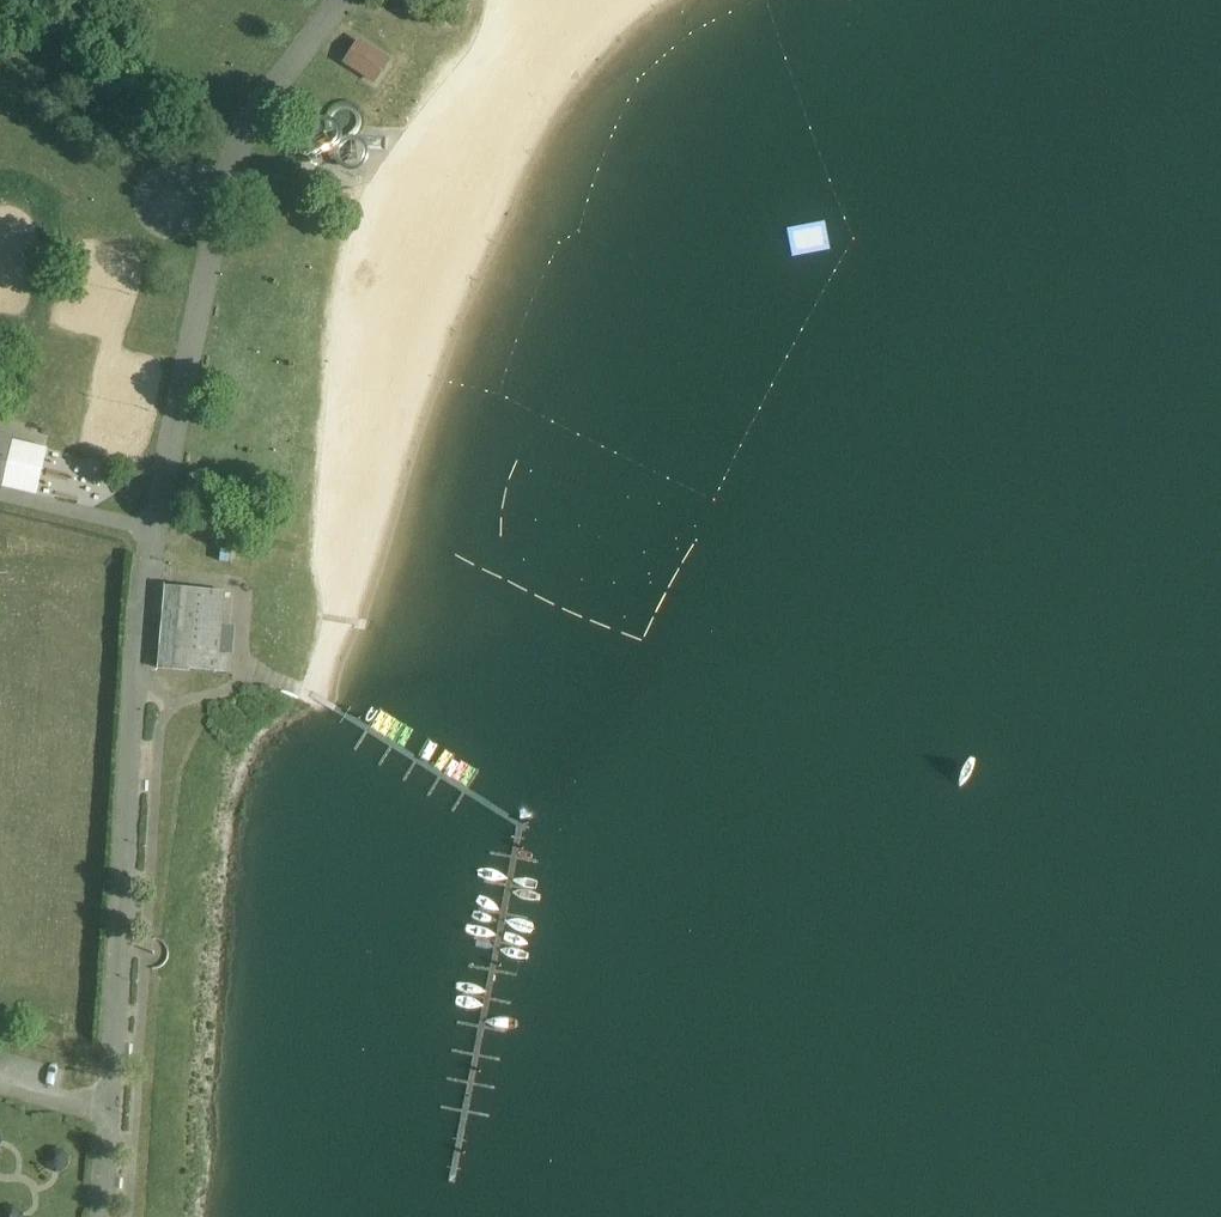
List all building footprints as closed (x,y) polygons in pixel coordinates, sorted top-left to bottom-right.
[(388,62),(359,43),(346,63),(374,82),(388,62)] [(0,441),(0,480),(8,443),(0,441)] [(195,608),(178,607),(179,586),(164,585),(160,670),(192,671),(192,668),(195,608)] [(225,588),(196,587),(195,608),(192,668),(230,670),(231,653),(222,652),(225,588)] [(53,1152),(49,1161),(54,1169),(64,1169),(69,1159),(63,1152),(53,1152)]
